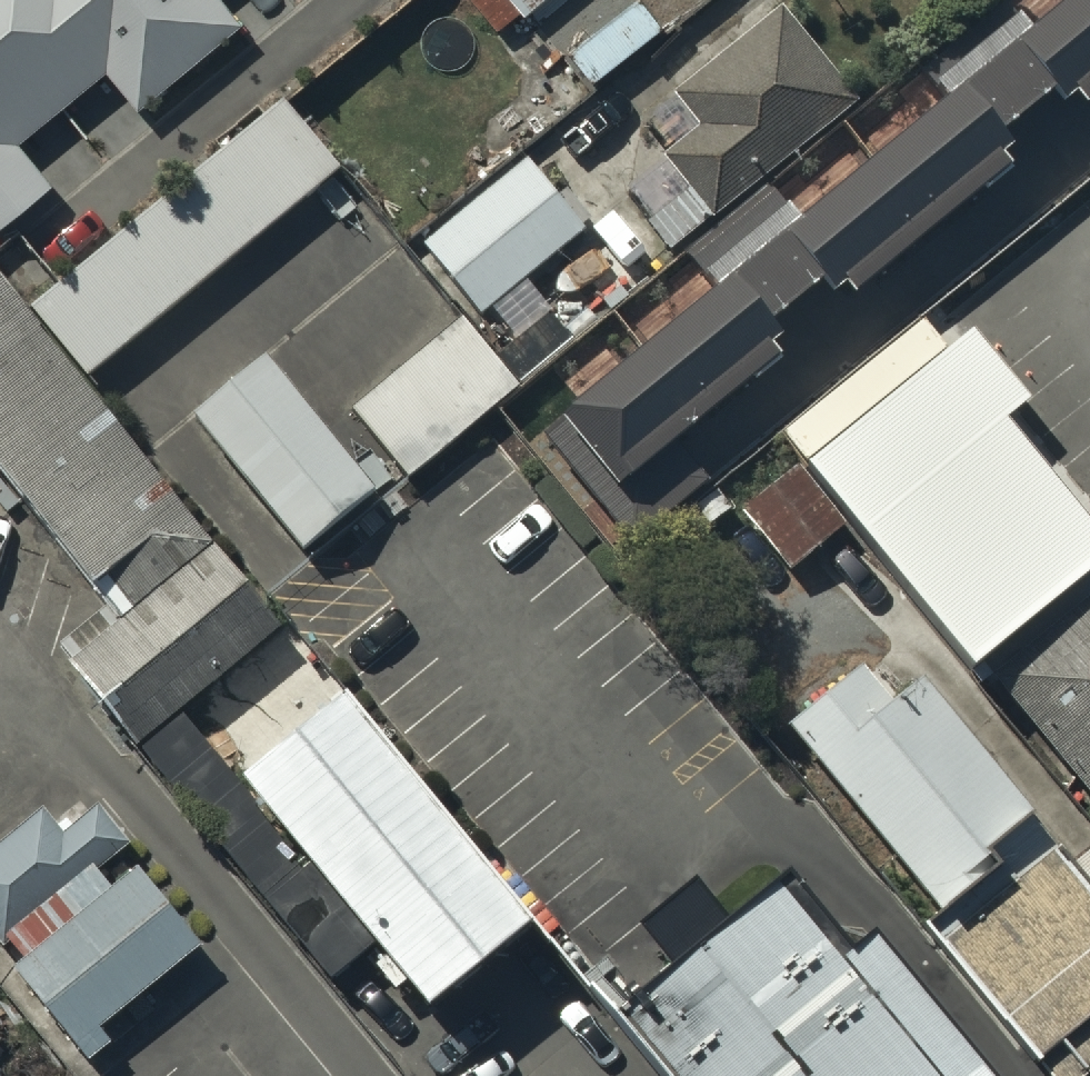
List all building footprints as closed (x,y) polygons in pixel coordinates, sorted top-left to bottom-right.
[(53,191),(19,149),(107,77),(138,116),(244,29),(220,0),(0,0),(0,234),(53,191)] [(522,21),(547,0),(467,0),(495,36),(518,16),(522,21)] [(538,430),(633,547),(719,477),(685,436),(788,352),(777,339),(790,328),(779,315),(824,278),(834,290),(847,279),(857,290),(1015,163),(1003,149),(1016,139),(1006,126),(1057,85),(1065,96),(1080,83),(1089,94),(1089,0),(1068,0),(538,430)] [(858,99),(783,5),(677,90),(702,121),(665,151),(715,213),(858,99)] [(342,175),(281,101),(29,311),(90,384),(342,175)] [(528,164),(423,247),(480,320),(585,237),(528,164)] [(0,282),(0,476),(108,612),(59,651),(139,750),(282,636),(0,282)] [(789,432),(810,458),(950,346),(929,320),(789,432)] [(461,323),(351,414),(407,482),(517,390),(461,323)] [(810,458),(976,660),(1089,568),(1089,515),(1008,413),(1013,409),(1031,395),(975,325),(950,346),(810,458)] [(272,364),(199,423),(305,554),(378,495),(272,364)] [(799,469),(741,514),(789,575),(846,530),(799,469)] [(991,668),(1089,788),(1089,584),(991,668)] [(920,669),(889,694),(859,656),(785,715),(935,901),(921,913),(1053,1075),(1069,1075),(1089,1059),(1089,880),(920,669)] [(184,718),(143,752),(336,988),(379,954),(435,1022),(538,937),(343,698),(239,784),(184,718)] [(0,853),(0,943),(7,952),(131,848),(100,811),(63,842),(42,817),(0,853)] [(607,998),(671,1075),(987,1075),(863,922),(831,948),(767,869),(607,998)] [(140,876),(16,977),(90,1067),(114,1048),(101,1032),(201,949),(140,876)]
